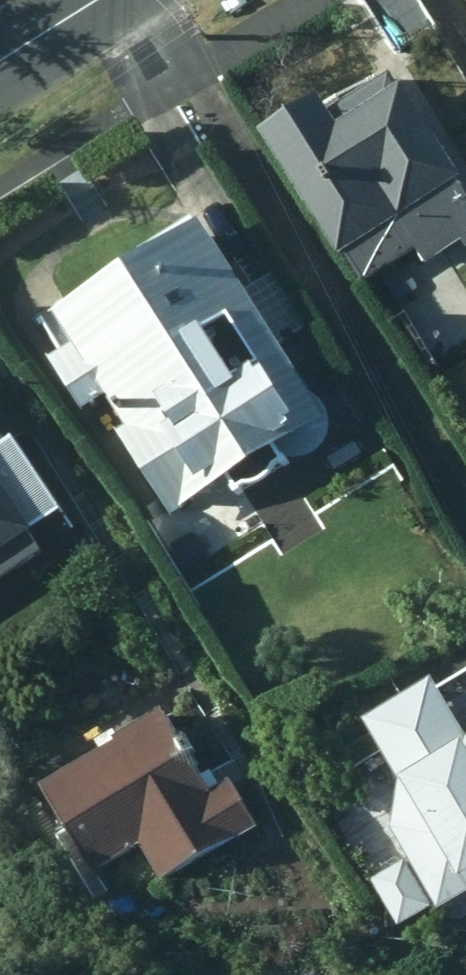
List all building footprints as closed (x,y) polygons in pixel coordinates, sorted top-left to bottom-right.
[(410,69),(449,43),(420,0),(364,0),(410,69)] [(244,119),(328,249),(334,245),(353,277),(407,242),(419,259),(454,237),(460,246),(465,242),(465,200),(447,170),(452,167),(382,61),(316,103),(302,82),(244,119)] [(307,391),(302,388),(186,208),(42,302),(63,336),(41,349),(72,403),(97,389),(114,419),(110,421),(160,505),(216,471),(222,481),(232,475),(238,476),(244,474),(248,471),(253,469),(258,466),(262,461),(265,455),(279,448),(285,450),(289,450),(295,450),(301,449),(306,446),(311,443),(314,440),(318,436),(321,430),(322,425),(323,420),(322,414),(321,408),(319,403),(315,399),(312,394),(307,391)] [(35,544),(18,517),(38,503),(0,445),(0,568),(35,544)] [(418,670),(351,712),(391,777),(386,826),(432,904),(465,884),(465,660),(426,683),(418,670)] [(147,700),(27,776),(85,869),(131,841),(156,880),(251,819),(220,771),(202,784),(147,700)] [(426,904),(398,859),(366,878),(393,924),(426,904)]
